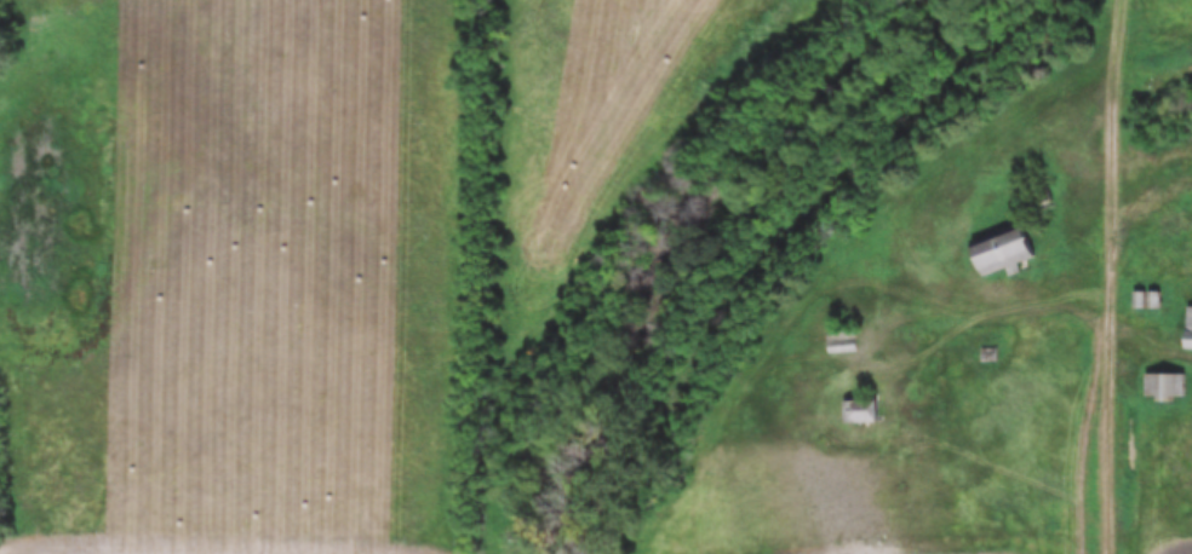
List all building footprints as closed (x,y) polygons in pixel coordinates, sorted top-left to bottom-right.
[(982,281),(1036,257),(1027,237),(973,260),(982,281)] [(1186,374),(1160,374),(1160,402),(1186,402),(1186,374)]
